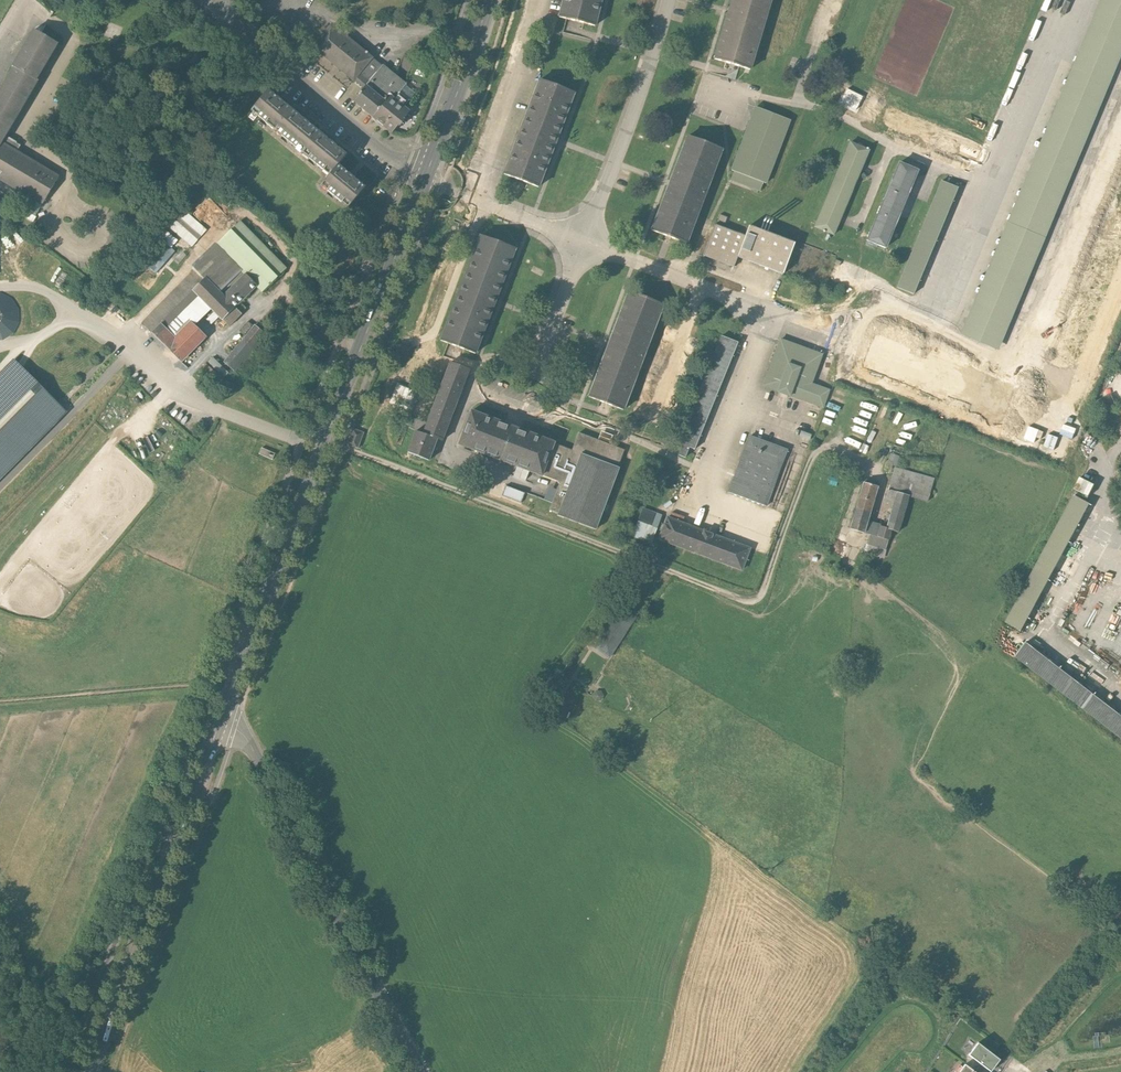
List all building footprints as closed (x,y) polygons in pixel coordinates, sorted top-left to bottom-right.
[(559,17),(595,26),(602,0),(563,0),(559,17)] [(714,59),(750,70),(771,0),(732,0),(714,59)] [(961,335),(996,349),(1120,49),(1120,0),(1100,0),(961,335)] [(375,58),(334,25),(315,49),(355,82),(357,80),(375,58)] [(15,68),(0,93),(0,180),(42,205),(59,177),(2,143),(38,81),(37,80),(58,44),(35,31),(13,67),(15,68)] [(367,87),(369,85),(384,66),(375,58),(357,80),(367,87)] [(385,65),(384,66),(369,85),(388,101),(393,95),(396,98),(407,85),(408,84),(385,65)] [(540,80),(504,174),(539,187),(574,93),(540,80)] [(354,102),(374,118),(388,101),(369,85),(367,87),(354,102)] [(417,94),(407,85),(396,98),(407,107),(417,94)] [(253,110),(279,132),(296,112),(269,90),(253,110)] [(393,95),(388,101),(374,118),(393,134),(412,111),(407,107),(396,98),(393,95)] [(756,107),(732,170),(734,171),(731,180),(760,191),(763,183),(766,184),(790,120),(756,107)] [(279,132),(305,154),(322,134),(296,112),(279,132)] [(347,155),(322,134),(305,154),(331,176),(339,165),(347,155)] [(687,137),(652,230),(686,244),(722,150),(687,137)] [(849,143),(814,227),(823,231),(822,233),(824,233),(824,232),(833,235),(868,150),(867,150),(867,149),(866,148),(865,149),(849,143)] [(898,163),(867,240),(870,242),(869,243),(871,244),(872,243),(885,248),(917,171),(916,171),(916,169),(915,168),(914,170),(898,163)] [(331,176),(322,186),(349,209),(366,188),(339,165),(331,176)] [(941,181),(897,287),(913,294),(957,188),(941,181)] [(17,194),(10,190),(5,200),(11,203),(17,194)] [(179,205),(164,223),(192,247),(207,230),(179,205)] [(241,222),(232,231),(277,276),(286,267),(241,222)] [(715,225),(703,256),(733,267),(737,257),(782,274),(794,243),(748,226),(745,236),(715,225)] [(263,290),(277,276),(232,231),(218,245),(243,271),(246,274),(259,286),(263,290)] [(0,239),(0,252),(6,271),(41,260),(37,244),(30,247),(25,232),(0,239)] [(515,249),(481,236),(441,341),(475,354),(515,249)] [(175,252),(165,243),(146,264),(156,273),(175,252)] [(194,269),(195,270),(206,280),(207,279),(221,293),(243,271),(218,245),(194,269)] [(142,323),(153,334),(162,325),(194,292),(206,280),(195,270),(159,306),(142,323)] [(259,286),(246,274),(224,296),(237,309),(259,286)] [(206,280),(194,292),(201,298),(224,322),(237,309),(224,296),(221,293),(207,279),(206,280)] [(3,339),(11,336),(17,330),(20,322),(21,315),(19,307),(16,300),(10,295),(3,292),(0,292),(0,340),(3,339)] [(191,308),(201,298),(194,292),(162,325),(167,330),(190,307),(191,308)] [(629,292),(589,397),(623,410),(663,305),(629,292)] [(201,319),(191,308),(190,307),(167,330),(177,340),(192,324),(194,326),(201,319)] [(242,315),(237,309),(224,322),(230,327),(242,315)] [(194,326),(192,324),(177,340),(167,330),(162,325),(153,334),(182,363),(206,338),(194,326)] [(264,334),(256,327),(244,340),(253,347),(257,342),(264,334)] [(722,336),(678,443),(684,445),(680,455),(685,458),(690,447),(695,449),(738,343),(722,336)] [(864,366),(945,400),(949,390),(976,401),(972,411),(1000,423),(1016,385),(932,350),(928,361),(927,361),(926,362),(907,354),(909,350),(877,337),(864,366)] [(781,339),(764,385),(779,391),(778,392),(790,396),(791,395),(823,407),(829,390),(811,384),(822,354),(781,339)] [(244,340),(225,363),(238,374),(257,351),(253,347),(244,340)] [(261,346),(257,342),(253,347),(257,351),(261,346)] [(405,359),(409,350),(399,345),(395,355),(405,359)] [(14,362),(0,376),(0,479),(65,413),(19,368),(14,362)] [(469,370),(450,363),(423,434),(416,431),(408,453),(429,461),(437,439),(442,441),(469,370)] [(216,373),(206,364),(202,369),(212,378),(216,373)] [(542,475),(553,444),(554,443),(471,411),(459,444),(517,466),(513,476),(526,480),(529,471),(541,476),(542,475)] [(110,429),(120,417),(116,413),(105,424),(110,429)] [(346,446),(357,450),(362,437),(363,433),(352,429),(346,446)] [(572,451),(553,444),(542,475),(560,482),(557,490),(549,487),(544,500),(553,503),(550,510),(559,513),(558,515),(596,529),(619,468),(617,467),(624,450),(610,445),(613,436),(600,432),(597,441),(579,433),(572,451)] [(750,436),(729,493),(766,506),(787,450),(750,436)] [(904,449),(893,446),(891,453),(901,456),(904,449)] [(887,464),(896,467),(899,457),(890,454),(887,464)] [(870,512),(856,509),(850,529),(868,535),(867,537),(869,537),(867,544),(886,549),(891,530),(898,532),(909,496),(927,502),(934,479),(894,468),(885,501),(894,504),(887,528),(867,522),(870,512)] [(877,487),(864,483),(856,509),(870,512),(877,487)] [(524,493),(505,486),(502,496),(521,503),(524,493)] [(660,516),(643,509),(633,536),(650,543),(660,516)] [(750,549),(667,517),(659,539),(741,570),(750,549)] [(619,607),(593,647),(609,658),(636,618),(619,607)] [(991,1071),(1000,1060),(978,1043),(969,1055),(991,1071)]
